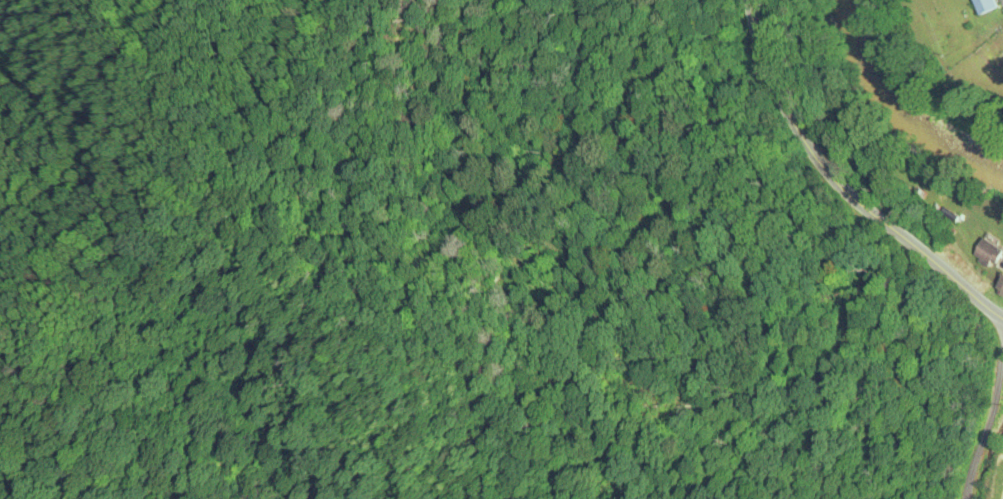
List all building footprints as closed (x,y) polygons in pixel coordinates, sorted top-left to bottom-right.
[(997,10),(993,0),(973,0),(980,17),(997,10)] [(969,255),(990,270),(1002,252),(981,237),(969,255)] [(1002,296),(1002,274),(1001,273),(994,292),(1002,296)]
